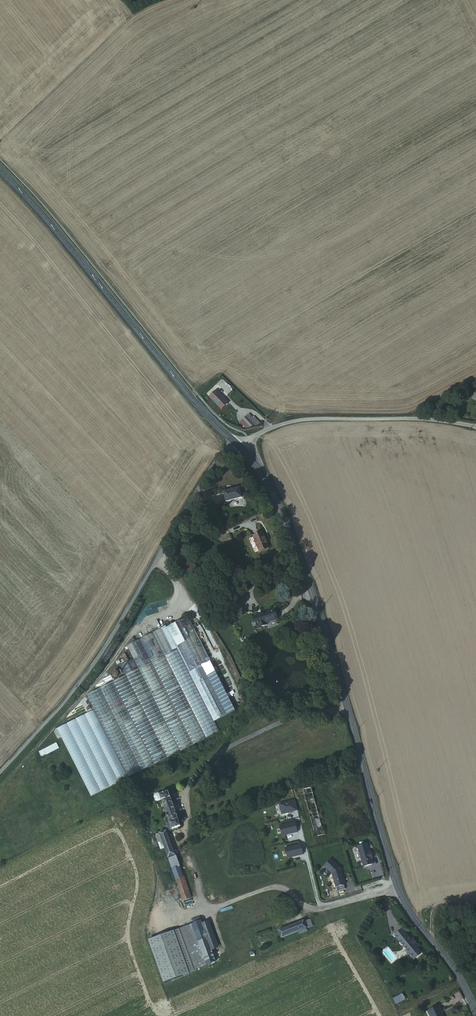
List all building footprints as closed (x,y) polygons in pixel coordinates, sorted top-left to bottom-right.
[(210,384),(202,392),(213,404),(220,398),(212,389),(214,388),(210,384)] [(470,410),(473,403),(475,399),(458,392),(453,402),(470,410)] [(254,429),(260,423),(249,413),(239,423),(246,430),(250,426),(254,429)] [(242,480),(240,470),(224,474),(227,484),(242,480)] [(225,503),(242,500),(241,492),(243,492),(242,488),(223,491),(225,503)] [(269,532),(263,517),(254,520),(260,536),(269,532)] [(268,607),(265,597),(253,600),(253,602),(249,603),(249,601),(244,603),(243,605),(245,610),(248,609),(250,616),(258,614),(257,611),(268,607)] [(133,623),(139,639),(143,648),(177,632),(169,613),(167,608),(133,623)] [(178,619),(194,652),(211,644),(210,640),(214,638),(201,609),(178,619)] [(275,610),(253,617),(257,631),(279,625),(275,610)] [(238,691),(219,648),(197,659),(194,652),(178,619),(175,611),(169,613),(177,632),(143,648),(139,639),(126,644),(130,655),(90,674),(97,689),(59,707),(90,774),(221,714),(216,701),(238,691)] [(197,659),(219,648),(216,642),(211,644),(194,652),(197,659)] [(41,758),(59,749),(56,743),(38,752),(41,758)] [(321,814),(310,772),(304,773),(302,773),(313,821),(324,818),(323,813),(321,814)] [(179,807),(166,776),(159,779),(169,805),(165,807),(168,812),(179,807)] [(279,804),(282,816),(298,811),(295,800),(279,804)] [(168,840),(175,837),(164,809),(158,811),(167,838),(168,840)] [(296,822),(280,824),(281,836),(297,835),(296,822)] [(288,859),(304,855),(301,844),(285,848),(288,859)] [(362,869),(373,867),(370,844),(358,846),(362,869)] [(173,854),(188,895),(196,891),(182,851),(173,854)] [(329,876),(331,882),(334,881),(337,891),(345,889),(337,860),(325,863),(328,876),(329,876)] [(201,929),(208,948),(217,945),(213,933),(204,909),(201,900),(194,903),(195,907),(193,908),(196,916),(188,920),(187,923),(189,930),(192,932),(201,929)] [(204,909),(213,933),(219,931),(209,906),(204,909)] [(190,955),(208,948),(201,929),(192,932),(189,930),(187,923),(188,920),(196,916),(193,908),(150,925),(166,967),(191,957),(190,955)] [(417,931),(412,924),(404,914),(396,920),(414,943),(421,937),(417,931)] [(281,940),(314,929),(311,920),(278,931),(281,940)] [(401,993),(392,997),(396,1003),(404,999),(401,993)] [(440,998),(438,993),(427,998),(430,1008),(433,1006),(434,1008),(436,1007),(437,1011),(443,1008),(439,999),(440,998)]
